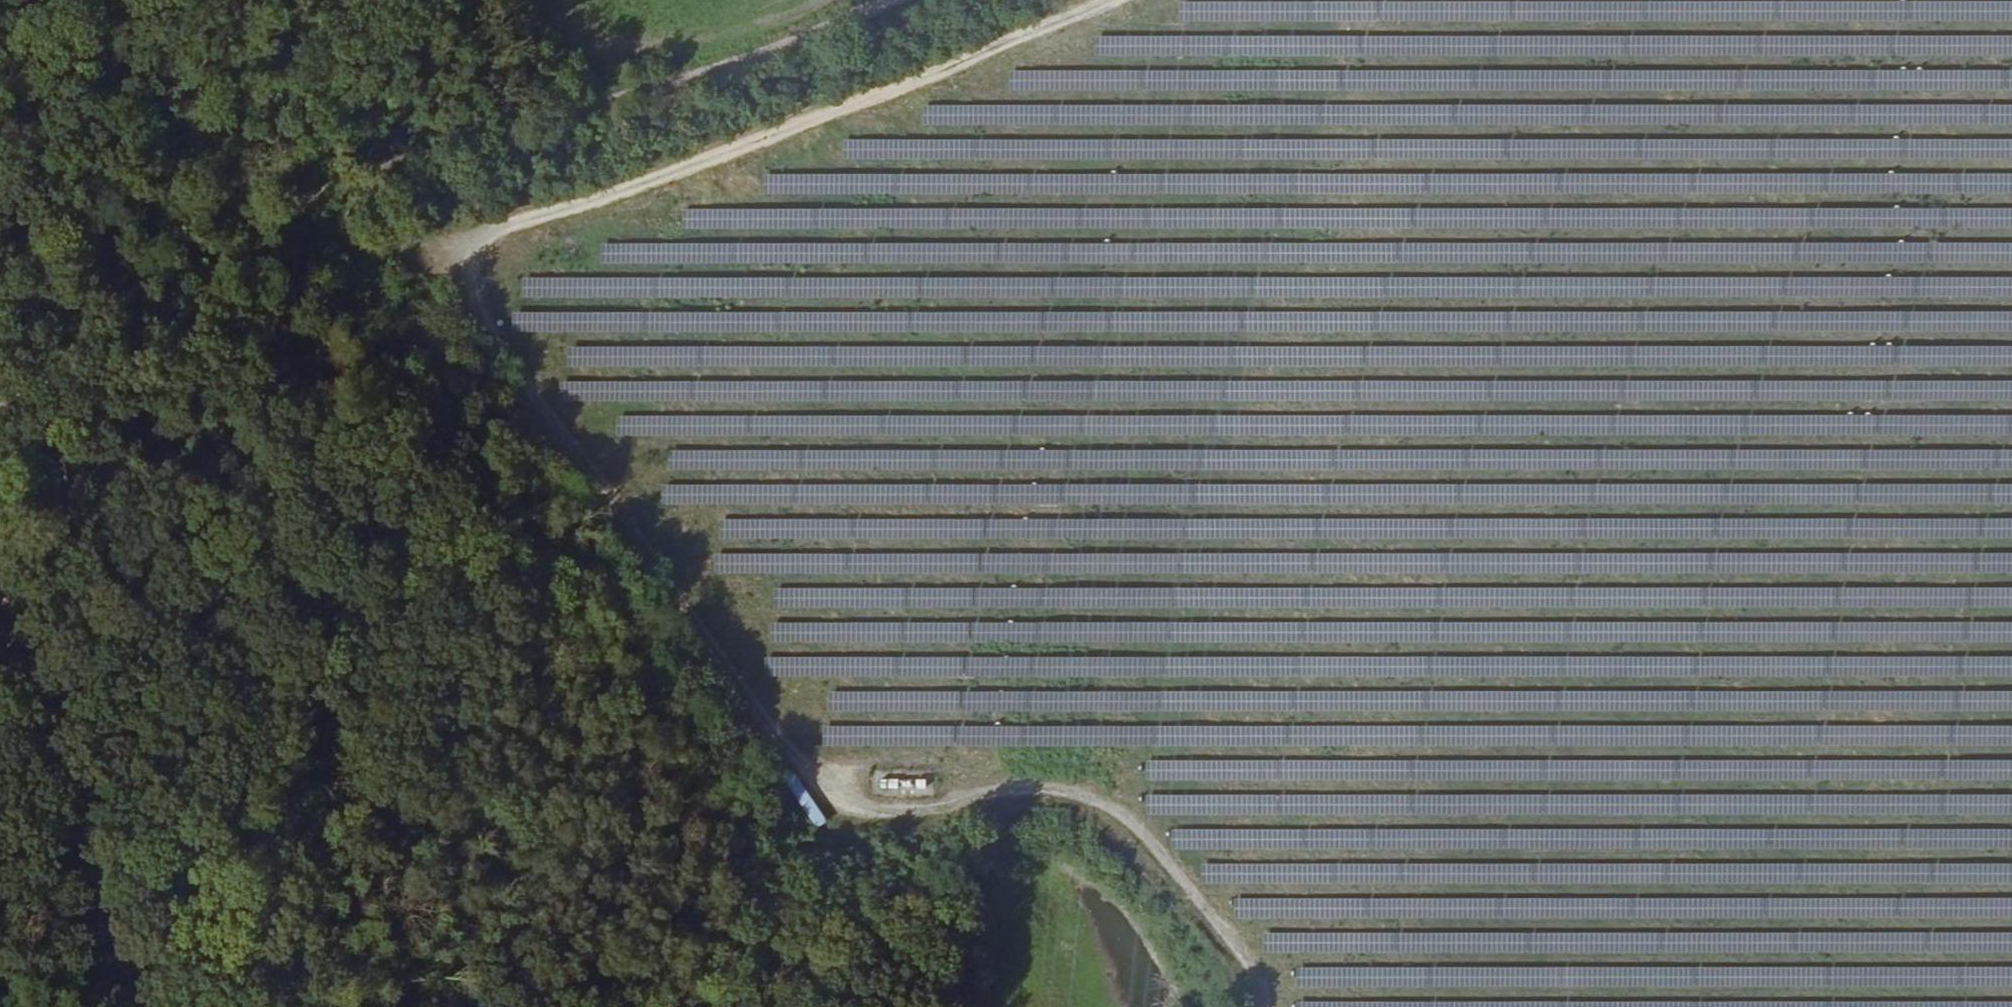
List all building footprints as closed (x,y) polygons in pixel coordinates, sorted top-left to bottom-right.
[(798,768),(785,774),(811,828),(824,821),(798,768)] [(872,768),(871,795),(935,797),(936,770),(872,768)]
